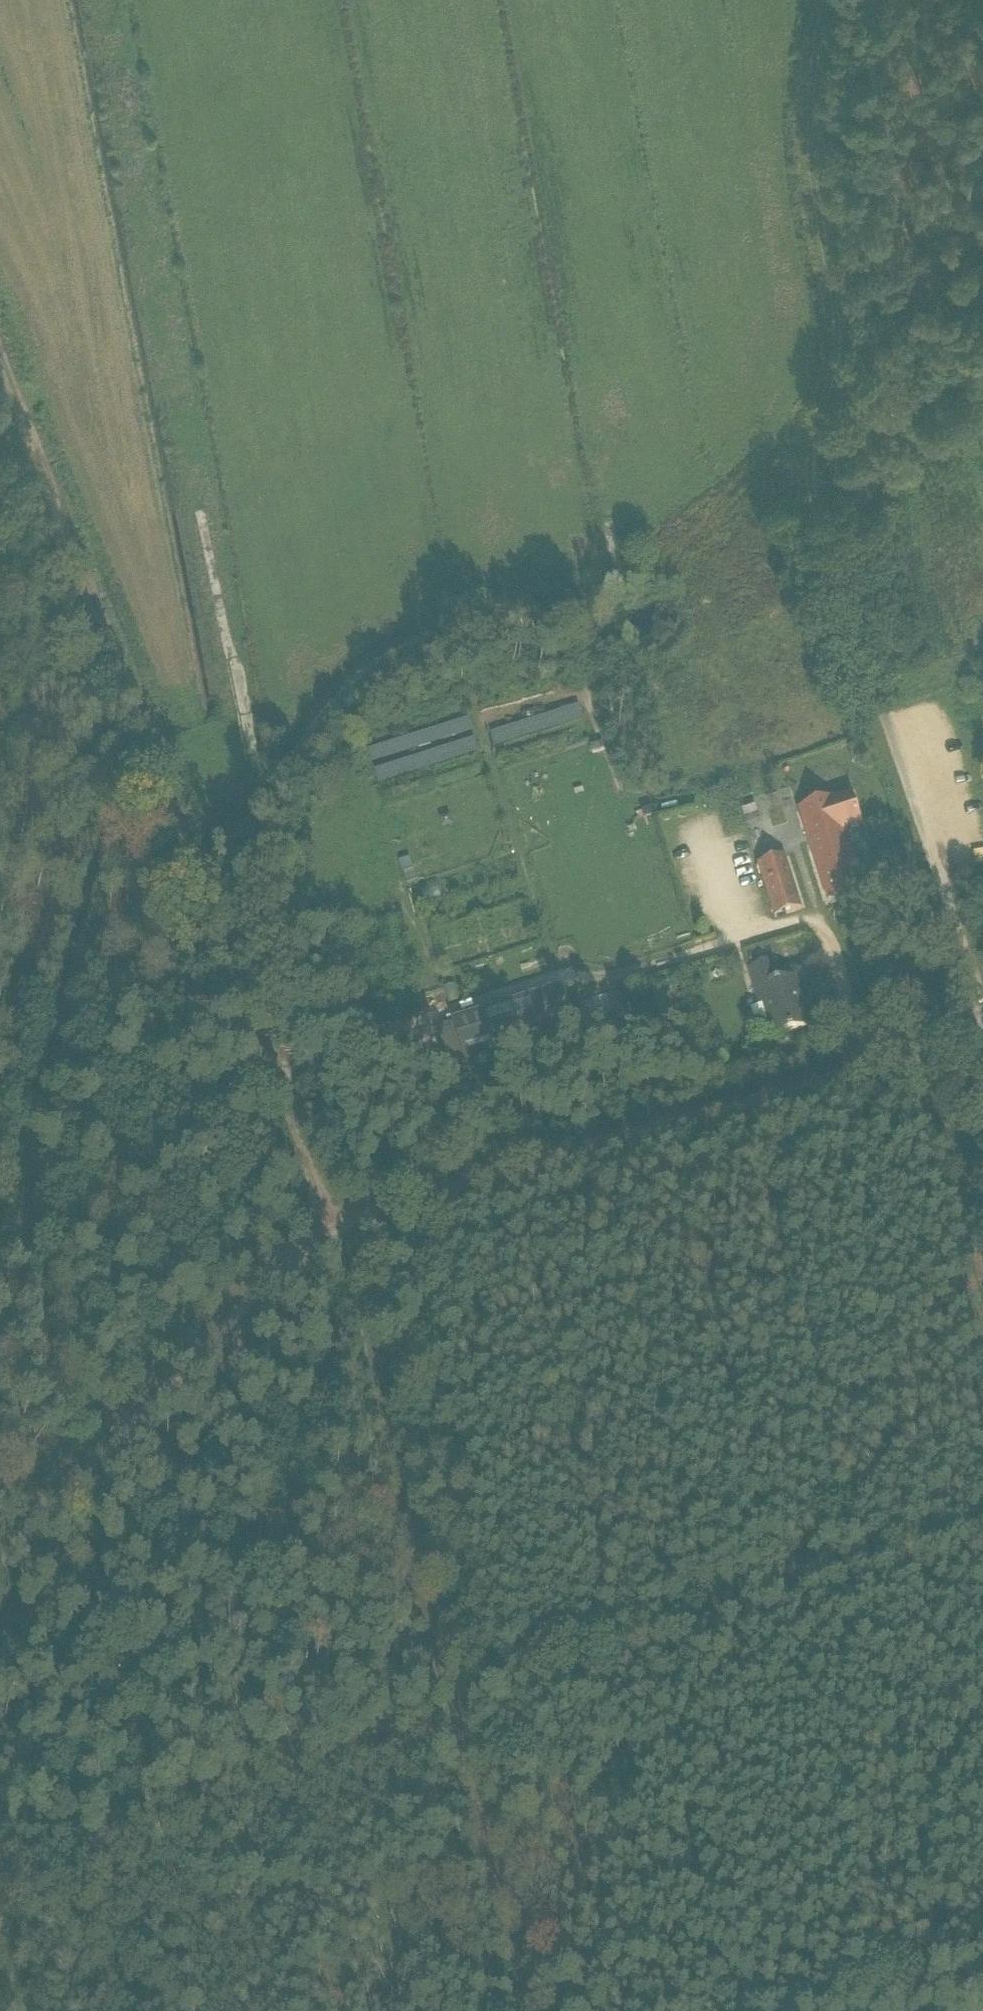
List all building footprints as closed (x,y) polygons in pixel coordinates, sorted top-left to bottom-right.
[(496,746),(584,716),(579,702),(491,732),(496,746)] [(377,779),(479,753),(470,719),(368,746),(377,779)] [(828,901),(863,890),(844,831),(862,825),(852,793),(799,810),(828,901)] [(785,856),(758,864),(775,918),(801,910),(785,856)] [(764,1004),(774,1037),(808,1027),(794,979),(781,983),(775,962),(749,970),(759,1005),(764,1004)] [(530,1027),(536,1047),(575,1035),(561,989),(529,999),(534,1014),(537,1024),(530,1027)] [(464,1070),(498,1059),(489,1028),(534,1014),(529,999),(450,1025),(464,1070)] [(534,1014),(489,1028),(498,1059),(536,1047),(530,1027),(537,1024),(534,1014)]
